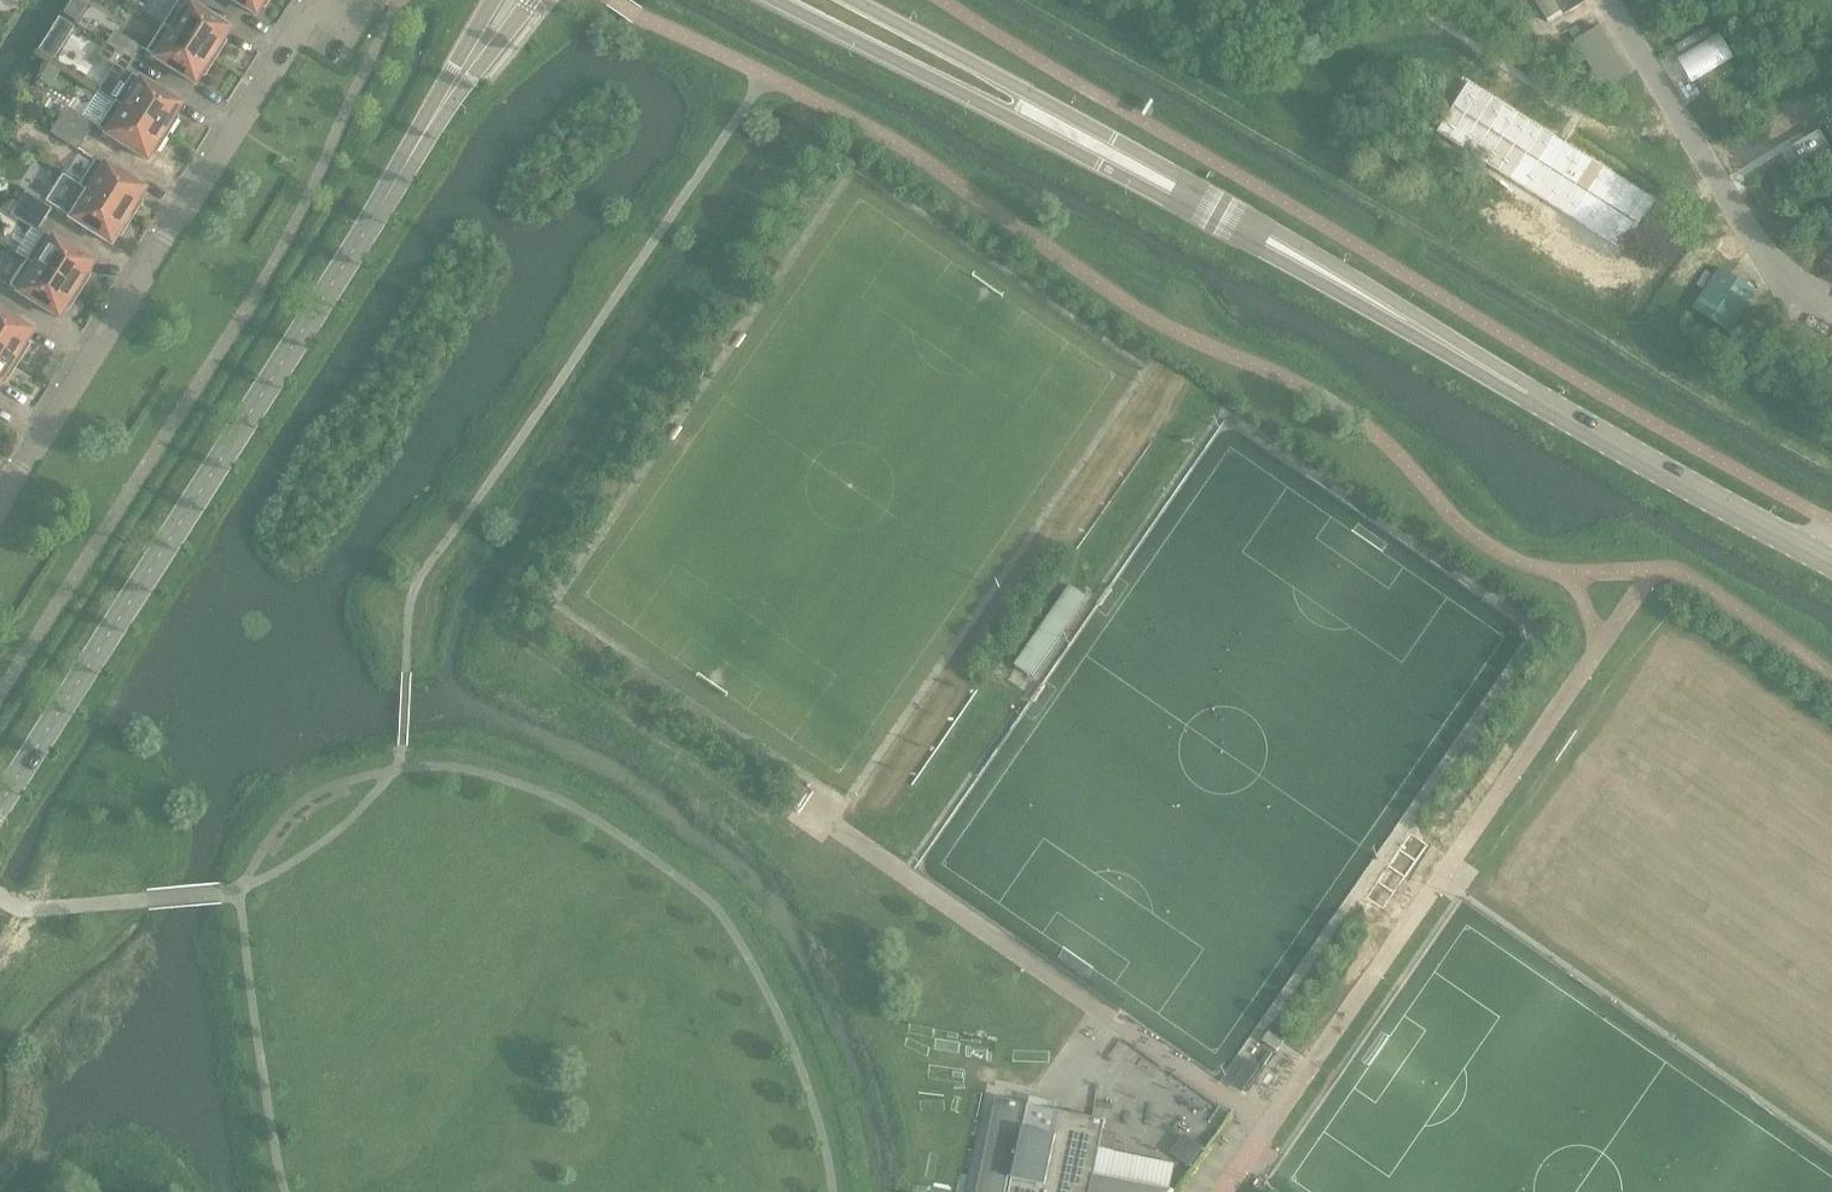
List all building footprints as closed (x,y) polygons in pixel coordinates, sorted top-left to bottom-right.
[(73,0),(65,14),(78,22),(86,8),(73,0)] [(215,60),(226,43),(223,41),(229,31),(180,0),(163,27),(215,60)] [(255,16),(262,6),(265,8),(270,0),(230,0),(255,16)] [(1551,24),(1565,16),(1566,17),(1587,4),(1584,0),(1537,0),(1551,24)] [(215,60),(163,27),(146,54),(195,85),(202,75),(205,77),(215,60)] [(1601,27),(1588,35),(1617,83),(1630,76),(1611,44),(1601,27)] [(1709,27),(1676,48),(1683,59),(1684,60),(1717,40),(1717,39),(1716,38),(1709,27)] [(134,62),(142,50),(115,33),(107,45),(134,62)] [(114,68),(98,93),(115,104),(167,137),(178,120),(174,118),(181,107),(132,77),(127,74),(134,62),(107,45),(99,58),(114,68)] [(1730,62),(1697,81),(1697,82),(1704,94),(1737,74),(1731,62),(1730,61),(1730,62)] [(1565,144),(1559,140),(1470,84),(1438,133),(1623,250),(1654,201),(1565,144)] [(167,137),(115,104),(98,131),(147,162),(153,151),(157,153),(167,137)] [(86,139),(94,126),(67,109),(59,122),(86,139)] [(86,139),(59,122),(51,135),(78,152),(86,139)] [(131,221),(142,204),(138,202),(145,192),(96,161),(79,187),(63,177),(62,177),(131,221)] [(131,221),(62,177),(47,202),(27,191),(19,203),(46,220),(53,209),(111,246),(117,235),(121,237),(131,221)] [(46,220),(19,203),(11,216),(38,233),(46,220)] [(79,295),(89,278),(86,276),(93,266),(44,235),(27,262),(79,295)] [(79,295),(27,262),(10,289),(59,319),(65,309),(68,311),(79,295)] [(1722,270),(1695,311),(1731,335),(1758,295),(1722,270)] [(29,347),(26,345),(32,334),(0,314),(0,351),(19,363),(29,347)] [(0,351),(0,386),(5,378),(8,380),(19,363),(0,351)] [(1284,1044),(1270,1033),(1263,1043),(1278,1053),(1284,1044)] [(978,1191),(1172,1191),(1095,1176),(1106,1121),(1057,1111),(1028,1105),(997,1099),(978,1191)]
